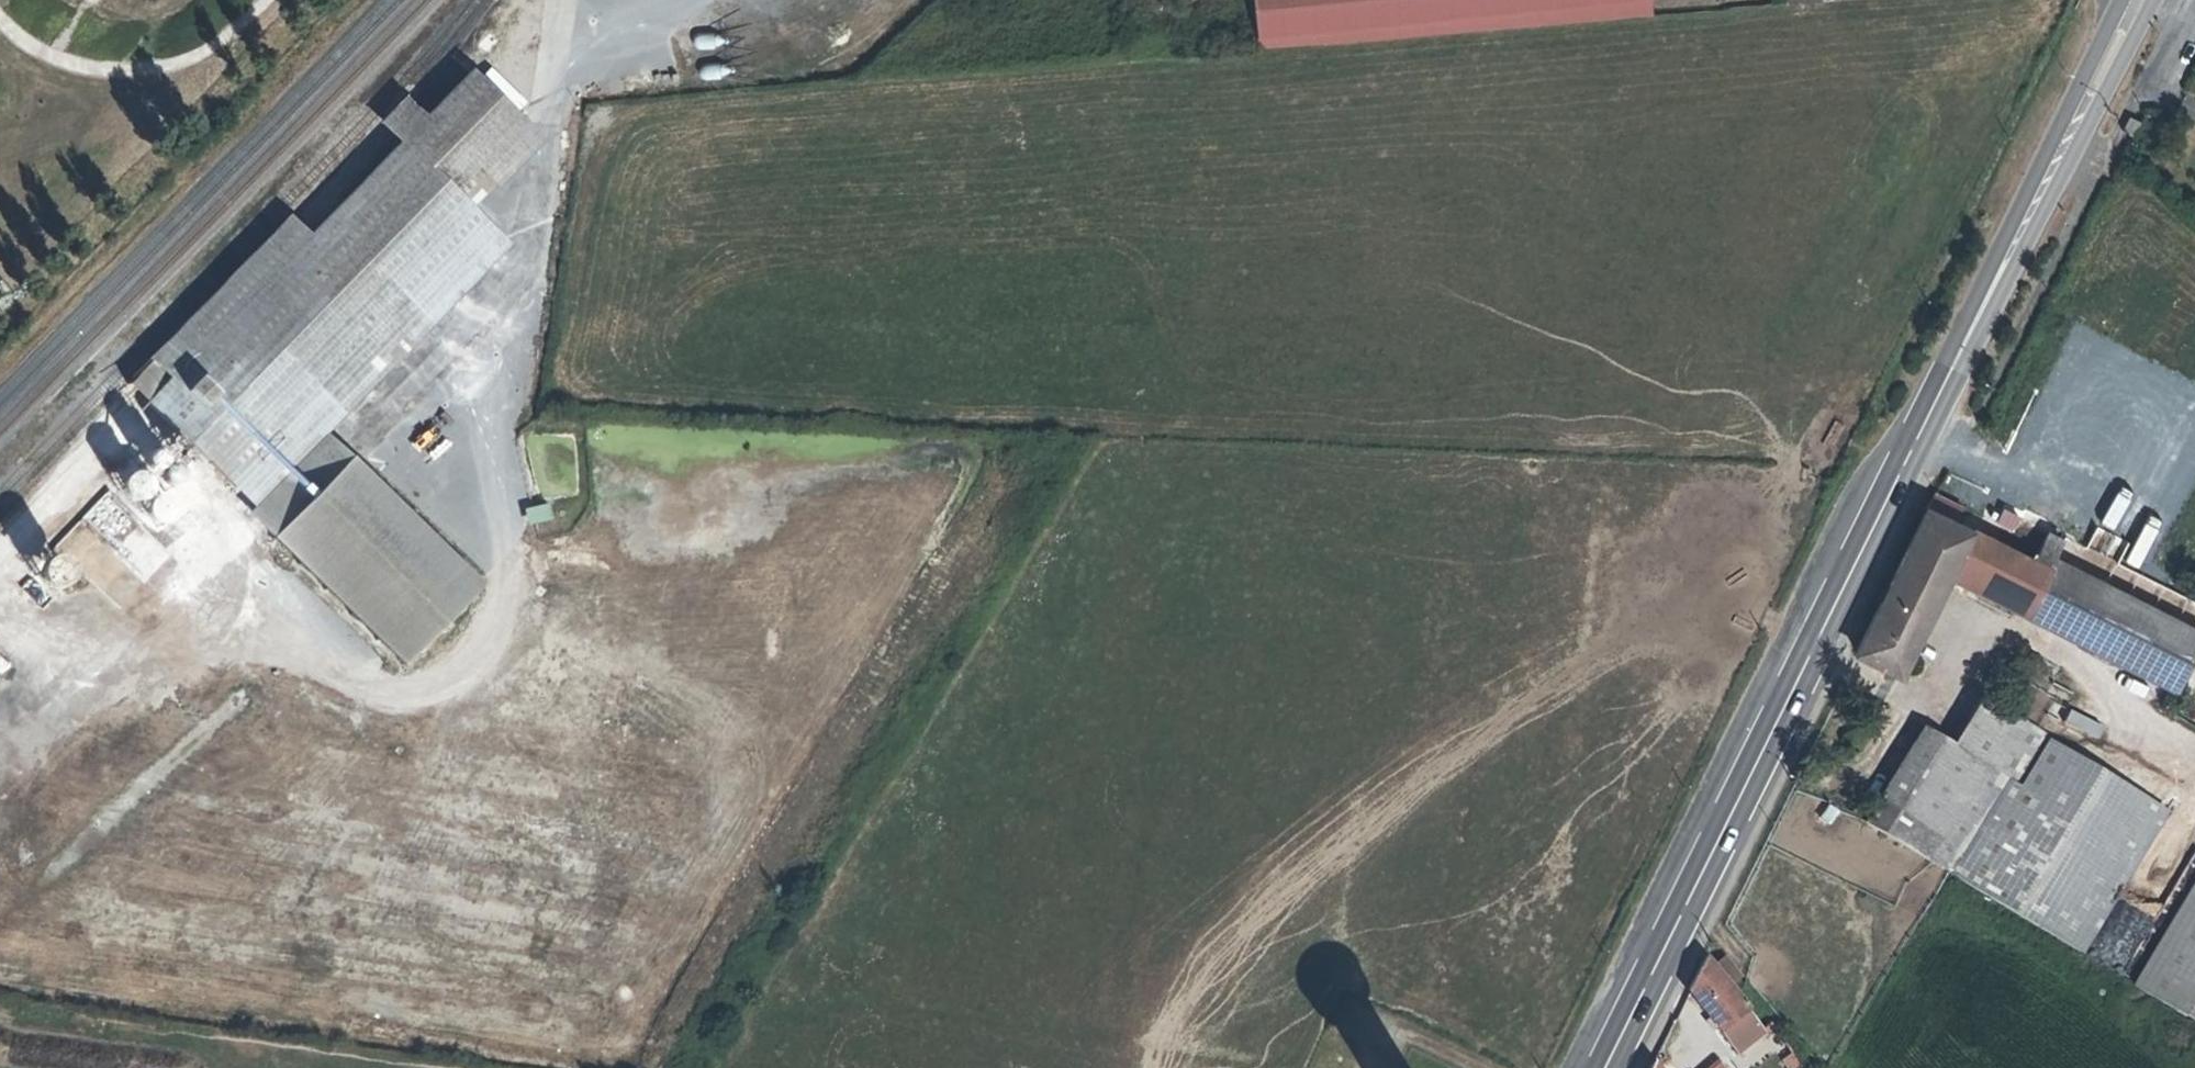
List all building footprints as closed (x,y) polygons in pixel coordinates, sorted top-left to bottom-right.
[(1257,36),(1320,30),(1321,42),(1534,24),(1650,14),(1649,0),(1253,0),(1257,36)] [(288,218),(149,360),(155,367),(169,380),(145,404),(234,489),(488,229),(452,194),(520,126),(468,74),(307,237),(297,227),(288,218)] [(349,459),(346,463),(473,587),(401,661),(273,537),(270,540),(401,667),(480,587),(349,459)] [(346,463),(273,537),(401,661),(473,587),(346,463)] [(1910,544),(1943,561),(1985,582),(1980,593),(2002,604),(2008,593),(2033,605),(2027,616),(2173,689),(2194,648),(2194,628),(2053,558),(2038,551),(2033,561),(1954,522),(1961,507),(1935,494),(1910,544)] [(522,505),(522,520),(548,520),(549,505),(522,505)] [(2046,537),(2038,551),(2053,558),(2060,544),(2046,537)] [(1901,563),(1934,580),(1943,561),(1910,544),(1901,563)] [(52,598),(76,571),(50,546),(25,573),(52,598)] [(1892,667),(1934,580),(1901,563),(1858,651),(1892,667)] [(2045,740),(2047,737),(1981,697),(1951,747),(1920,729),(1864,822),(2081,951),(2164,813),(2045,740)] [(2071,711),(2065,725),(2100,741),(2106,727),(2071,711)] [(2133,984),(2194,1021),(2194,881),(2133,984)] [(1760,1032),(1704,959),(1688,990),(1735,1051),(1760,1032)]
